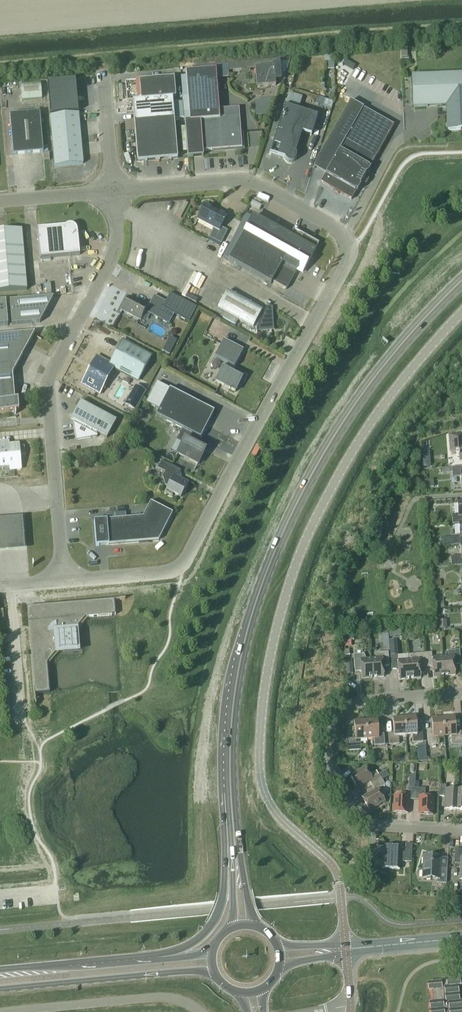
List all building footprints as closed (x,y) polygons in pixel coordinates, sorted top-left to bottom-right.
[(256,87),(275,86),(275,76),(280,75),(279,62),(273,62),(273,67),(255,69),(256,87)] [(212,70),(186,72),(190,122),(185,122),(188,158),(203,156),(203,151),(242,148),(239,108),(219,110),(216,77),(228,76),(229,63),(212,65),(212,70)] [(461,129),(461,75),(413,77),(414,107),(447,106),(448,130),(461,129)] [(127,102),(132,102),(134,122),(154,120),(174,118),(172,98),(176,98),(174,78),(125,83),(125,85),(124,87),(124,89),(124,92),(124,94),(124,96),(125,98),(126,100),(127,102)] [(47,82),(49,98),(77,96),(75,80),(47,82)] [(41,82),(21,84),(22,100),(42,99),(41,82)] [(78,112),(77,96),(49,98),(50,114),(78,112)] [(317,97),(315,102),(323,105),(325,99),(317,97)] [(329,169),(321,182),(351,200),(356,191),(357,192),(360,186),(359,186),(361,183),(362,183),(365,178),(364,177),(366,174),(367,174),(370,169),(369,168),(389,134),(389,135),(394,126),(353,102),(351,101),(316,161),(329,169)] [(183,102),(173,103),(174,118),(174,119),(184,118),(183,102)] [(270,154),(285,159),(285,160),(286,161),(286,162),(287,162),(288,162),(289,163),(291,163),(292,163),(294,162),(294,161),(295,161),(295,160),(296,159),(296,158),(296,157),(296,156),(296,155),(295,154),(301,133),(311,136),(317,117),(284,107),(270,154)] [(43,152),(40,112),(10,115),(13,155),(43,152)] [(81,139),(78,114),(50,116),(52,141),(81,139)] [(157,160),(177,158),(174,118),(154,120),(157,160)] [(157,160),(154,120),(134,122),(137,162),(157,160)] [(52,141),(55,167),(83,164),(81,139),(52,141)] [(220,227),(226,216),(205,205),(197,219),(214,228),(209,238),(221,244),(227,231),(220,227)] [(303,272),(319,244),(293,230),(289,238),(252,218),(228,260),(271,284),(272,282),(286,290),(298,269),(303,272)] [(40,259),(80,255),(78,234),(77,231),(77,229),(75,227),(73,226),(71,225),(69,225),(67,225),(65,227),(37,229),(40,259)] [(27,290),(22,230),(0,232),(0,292),(27,290)] [(227,292),(217,309),(252,328),(252,330),(257,330),(256,332),(256,334),(256,337),(256,339),(256,337),(256,334),(257,332),(257,330),(272,329),(270,309),(266,309),(267,309),(271,304),(270,304),(267,309),(264,313),(262,312),(262,311),(227,292)] [(123,306),(121,310),(128,314),(127,314),(132,317),(133,316),(140,320),(145,312),(169,325),(174,314),(189,322),(196,308),(170,294),(166,302),(154,295),(147,307),(128,297),(126,301),(125,300),(122,306),(123,306)] [(40,323),(53,298),(9,301),(11,325),(40,323)] [(0,336),(0,396),(14,395),(12,374),(36,331),(35,330),(33,333),(0,336)] [(170,338),(163,351),(169,354),(176,341),(170,338)] [(222,368),(215,382),(235,392),(242,379),(229,372),(232,367),(234,368),(243,350),(223,340),(214,358),(225,363),(223,369),(222,368)] [(114,367),(138,380),(151,357),(122,342),(109,365),(96,358),(82,384),(99,394),(114,367)] [(144,392),(136,387),(126,404),(134,409),(144,392)] [(159,410),(156,416),(182,429),(183,428),(201,438),(214,412),(169,389),(159,410)] [(0,396),(0,412),(19,411),(18,399),(15,400),(14,395),(0,396)] [(107,438),(116,420),(81,401),(71,419),(73,420),(76,441),(97,437),(96,433),(107,438)] [(182,429),(176,441),(177,441),(177,440),(183,443),(177,454),(177,455),(178,454),(197,464),(194,470),(205,450),(204,450),(204,451),(194,446),(198,438),(200,439),(201,438),(183,428),(182,429)] [(449,435),(450,451),(458,451),(459,460),(461,460),(461,434),(449,435)] [(10,466),(10,470),(21,469),(19,456),(25,455),(24,447),(9,448),(8,442),(0,443),(0,467),(10,466)] [(181,471),(162,461),(158,469),(165,472),(162,477),(165,486),(168,487),(165,492),(165,493),(172,497),(172,496),(173,494),(181,497),(188,483),(177,478),(181,471)] [(461,486),(461,466),(451,467),(442,467),(442,473),(451,472),(452,478),(460,477),(461,487),(461,486)] [(96,546),(108,545),(158,540),(172,513),(154,504),(150,502),(143,517),(94,521),(96,546)] [(459,523),(461,523),(461,502),(457,502),(458,516),(452,516),(452,524),(459,523)] [(26,549),(24,517),(0,519),(0,551),(26,549)] [(459,523),(460,537),(453,537),(454,545),(460,544),(461,544),(461,523),(459,523)] [(460,544),(461,555),(450,556),(451,566),(461,565),(461,544),(460,544)] [(49,693),(47,664),(58,651),(77,649),(75,631),(86,618),(115,615),(114,601),(125,600),(125,599),(27,607),(35,705),(36,705),(35,694),(49,693)] [(439,620),(439,623),(439,627),(439,629),(447,629),(446,620),(439,620)] [(398,661),(397,655),(397,646),(394,645),(390,645),(390,656),(391,670),(398,669),(399,680),(410,679),(408,660),(398,661)] [(348,650),(343,650),(344,656),(346,656),(346,660),(349,660),(354,660),(353,655),(350,656),(349,650),(348,650)] [(459,650),(453,651),(447,651),(448,657),(443,658),(444,676),(455,675),(454,665),(461,664),(459,650)] [(388,652),(381,653),(376,653),(377,659),(371,659),(373,678),(384,677),(383,666),(389,666),(388,652)] [(426,667),(425,653),(408,654),(408,660),(410,679),(421,678),(420,668),(426,667)] [(433,677),(444,676),(443,658),(432,658),(432,653),(425,653),(426,667),(432,667),(433,677)] [(364,654),(353,655),(354,660),(355,672),(361,671),(362,679),(373,678),(371,659),(366,660),(364,654)] [(353,674),(352,661),(345,661),(346,674),(353,674)] [(399,737),(405,736),(404,717),(392,718),(393,733),(388,734),(389,745),(399,744),(399,737)] [(413,743),(418,742),(423,742),(422,731),(417,731),(416,717),(404,717),(405,736),(412,735),(413,743)] [(444,737),(451,736),(452,743),(461,742),(461,731),(456,732),(455,717),(443,718),(444,737)] [(438,737),(444,737),(443,718),(431,719),(432,734),(427,734),(428,745),(432,745),(435,745),(438,744),(438,737)] [(360,740),(367,739),(365,720),(354,721),(355,738),(347,739),(348,751),(361,750),(360,740)] [(365,720),(367,739),(374,739),(374,746),(385,745),(384,734),(378,734),(377,720),(365,720)] [(419,745),(419,761),(428,761),(427,745),(419,745)] [(369,781),(372,786),(382,780),(379,775),(372,779),(365,767),(350,776),(357,788),(369,781)] [(386,770),(379,774),(379,775),(382,780),(389,776),(386,770)] [(382,780),(372,786),(374,791),(362,798),(369,810),(384,801),(378,789),(385,785),(382,780)] [(456,810),(457,791),(446,790),(446,785),(439,785),(438,797),(445,797),(444,810),(456,810)] [(414,800),(415,788),(408,788),(408,796),(395,795),(393,813),(408,814),(408,800),(414,800)] [(425,789),(415,788),(414,800),(419,800),(418,814),(432,815),(434,798),(425,797),(425,789)] [(411,862),(412,844),(406,844),(405,856),(400,855),(401,847),(383,847),(382,869),(399,870),(400,862),(411,862)] [(446,884),(447,868),(438,867),(439,857),(423,856),(422,878),(437,879),(437,883),(446,884)] [(460,1001),(459,986),(461,986),(461,977),(447,978),(447,982),(442,983),(442,981),(428,982),(429,991),(433,990),(434,1001),(430,1002),(431,1011),(461,1011),(461,1001),(460,1001)]
